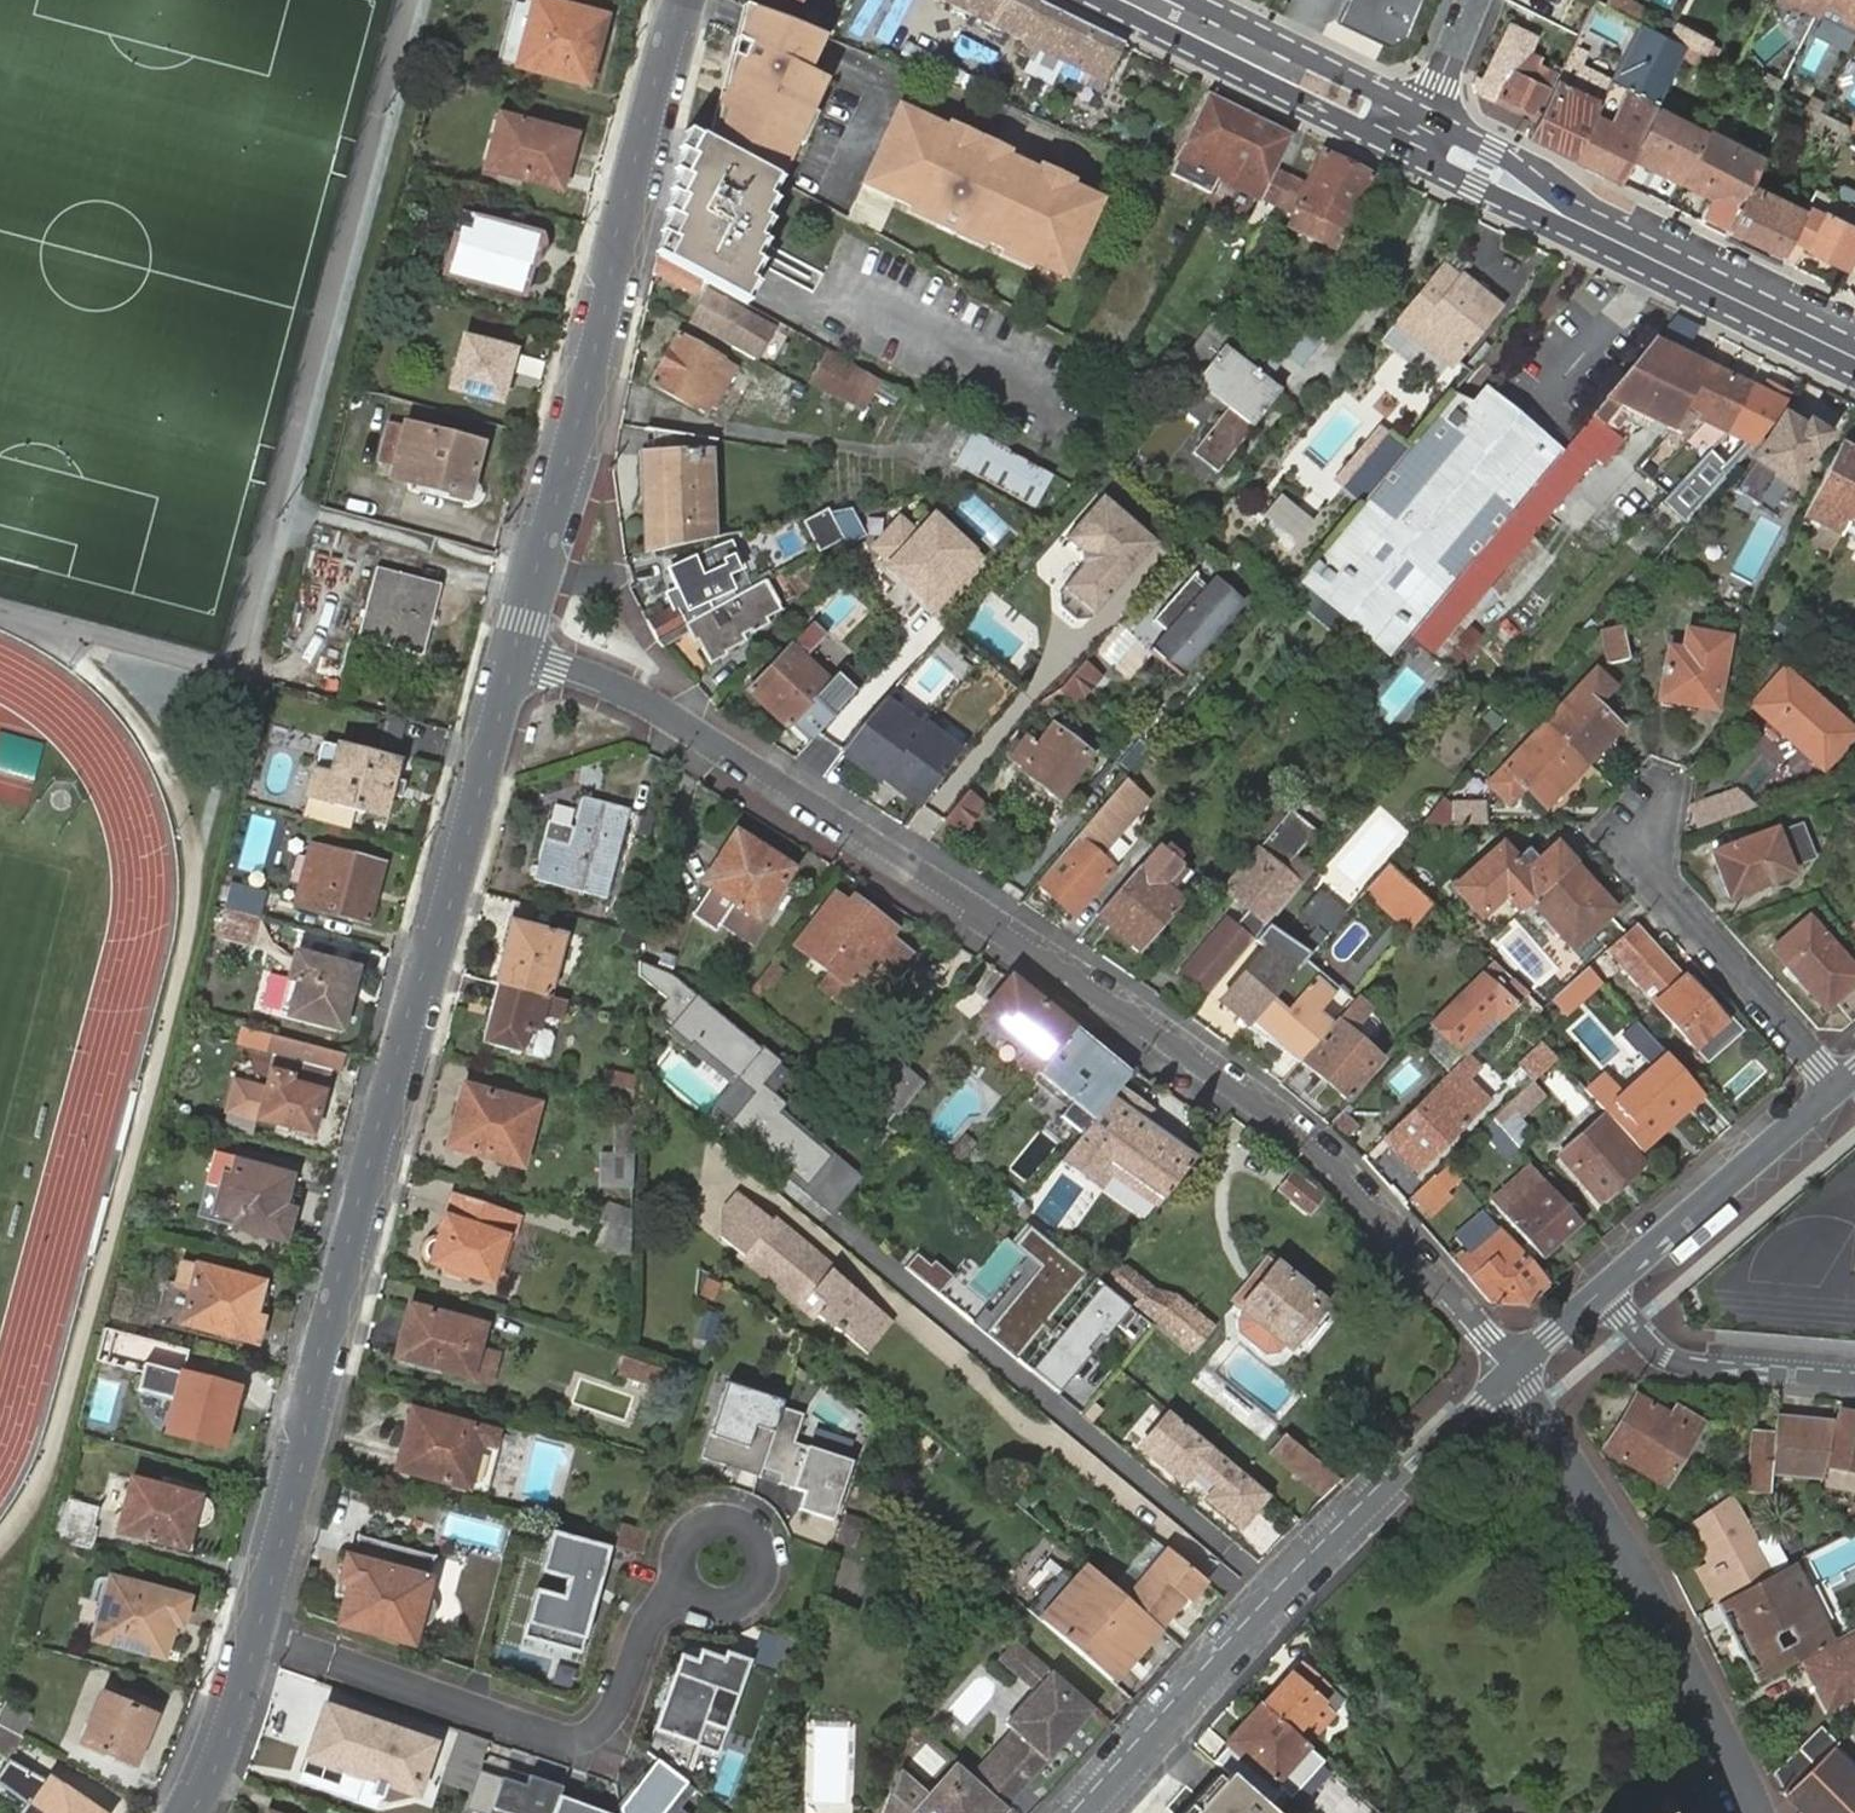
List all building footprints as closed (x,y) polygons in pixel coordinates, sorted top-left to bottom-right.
[(515,67),(533,0),(523,0),(522,3),(514,1),(498,61),(515,67)] [(515,67),(581,84),(588,58),(595,60),(607,16),(550,0),(533,0),(515,67)] [(1123,44),(1038,2),(1034,0),(939,0),(1020,41),(1036,48),(1030,59),(1024,71),(1049,84),(1055,71),(1061,59),(1105,81),(1123,44)] [(1421,0),(1351,0),(1341,23),(1389,43),(1406,37),(1421,0)] [(1586,14),(1613,28),(1622,11),(1604,2),(1601,0),(1593,0),(1591,4),(1586,14)] [(1604,2),(1622,11),(1628,14),(1638,19),(1644,7),(1630,0),(1605,0),(1604,2)] [(1818,12),(1824,1),(1824,0),(1795,0),(1818,12)] [(1824,1),(1842,10),(1840,13),(1854,21),(1854,0),(1824,0),(1824,1)] [(724,152),(772,178),(780,182),(799,140),(812,113),(827,80),(804,70),(814,48),(820,36),(742,6),(739,18),(734,38),(747,44),(739,61),(750,65),(741,85),(730,80),(716,108),(728,113),(712,146),(724,152)] [(1600,100),(1571,157),(1618,180),(1632,153),(1657,106),(1659,103),(1675,71),(1682,57),(1688,45),(1668,36),(1640,21),(1627,47),(1611,79),(1606,89),(1600,100)] [(1710,40),(1674,22),(1668,36),(1688,45),(1700,52),(1703,53),(1710,40)] [(1555,79),(1560,67),(1553,63),(1550,70),(1537,64),(1541,57),(1527,51),(1534,35),(1510,24),(1484,78),(1483,79),(1483,80),(1483,81),(1483,82),(1484,83),(1484,84),(1484,85),(1485,86),(1486,87),(1487,87),(1539,112),(1555,79)] [(1036,48),(1020,41),(1014,52),(1030,59),(1036,48)] [(1700,52),(1688,45),(1682,57),(1694,64),(1700,52)] [(1100,92),(1105,81),(1061,59),(1055,71),(1100,92)] [(750,65),(739,61),(730,80),(741,85),(750,65)] [(1535,119),(1527,135),(1571,157),(1600,100),(1606,89),(1611,79),(1604,75),(1598,85),(1560,67),(1555,79),(1539,112),(1535,119)] [(1483,94),(1535,119),(1539,112),(1487,87),(1486,87),(1485,86),(1484,85),(1484,84),(1484,83),(1483,82),(1483,81),(1483,80),(1483,79),(1484,78),(1477,75),(1477,76),(1476,79),(1476,81),(1476,83),(1477,85),(1478,88),(1479,89),(1480,91),(1482,93),(1483,94)] [(1176,125),(1162,153),(1218,180),(1248,117),(1202,94),(1185,130),(1176,125)] [(1782,117),(1837,145),(1847,125),(1792,98),(1782,117)] [(861,184),(892,198),(907,205),(936,218),(933,225),(950,233),(953,226),(983,240),(1001,248),(1030,262),(1034,255),(1064,268),(1097,200),(1083,193),(1066,185),(1035,171),(1001,155),(997,163),(981,155),(977,163),(964,157),(971,141),(920,117),(897,106),(861,184)] [(1706,129),(1708,123),(1702,120),(1699,127),(1657,106),(1632,153),(1681,177),(1705,131),(1706,129)] [(716,108),(707,143),(712,146),(728,113),(716,108)] [(812,113),(799,140),(806,143),(819,116),(812,113)] [(495,178),(496,173),(512,117),(497,114),(481,174),(495,178)] [(512,117),(496,173),(561,190),(576,135),(512,117)] [(1289,136),(1248,117),(1218,180),(1258,200),(1259,198),(1274,206),(1287,177),(1273,170),(1289,136)] [(1699,220),(1723,232),(1737,205),(1748,184),(1761,158),(1706,129),(1705,131),(1681,177),(1713,194),(1699,220)] [(705,283),(740,302),(747,289),(751,283),(745,280),(755,262),(750,259),(760,241),(755,238),(764,220),(758,218),(768,200),(763,196),(772,178),(724,152),(712,146),(707,143),(691,134),(680,153),(686,156),(676,174),(682,177),(671,194),(676,196),(667,215),(671,218),(662,235),(667,238),(664,244),(657,256),(700,281),(705,283)] [(1001,155),(971,141),(964,157),(977,163),(981,155),(997,163),(1001,155)] [(1307,186),(1287,177),(1274,206),(1293,214),(1287,227),(1337,252),(1373,178),(1323,153),(1307,186)] [(847,218),(853,222),(877,235),(892,198),(861,184),(847,218)] [(1723,232),(1779,259),(1790,238),(1803,211),(1748,184),(1737,205),(1723,232)] [(1790,238),(1845,265),(1854,246),(1854,211),(1849,208),(1841,223),(1826,215),(1834,200),(1814,190),(1806,205),(1803,211),(1790,238)] [(1841,223),(1849,208),(1834,200),(1826,215),(1841,223)] [(448,273),(467,278),(520,291),(526,268),(533,269),(535,268),(545,254),(548,240),(545,227),(537,225),(535,232),(464,213),(453,253),(448,273)] [(1165,243),(1176,249),(1185,232),(1174,227),(1165,243)] [(465,285),(467,278),(448,273),(453,253),(445,251),(438,278),(465,285)] [(657,256),(653,272),(693,293),(697,287),(700,281),(657,256)] [(1441,264),(1393,322),(1449,367),(1498,307),(1459,275),(1457,277),(1441,264)] [(731,348),(745,356),(752,342),(748,340),(759,320),(707,291),(690,323),(731,346),(731,348)] [(1210,321),(1181,364),(1199,378),(1198,380),(1231,406),(1229,408),(1192,455),(1217,473),(1253,427),(1279,393),(1223,349),(1236,332),(1210,321)] [(1298,324),(1281,357),(1303,368),(1320,335),(1298,324)] [(677,335),(650,384),(694,408),(695,408),(704,413),(708,406),(713,408),(731,377),(725,374),(729,366),(721,361),(722,360),(677,335)] [(448,388),(497,401),(502,382),(508,383),(511,371),(509,370),(513,352),(461,339),(448,388)] [(1687,354),(1657,339),(1612,391),(1608,394),(1619,403),(1655,419),(1659,422),(1672,429),(1705,363),(1692,357),(1687,354)] [(1386,346),(1371,365),(1393,383),(1408,364),(1386,346)] [(830,355),(815,384),(864,411),(879,383),(830,355)] [(1686,429),(1693,432),(1703,420),(1727,374),(1705,363),(1672,429),(1682,434),(1686,429)] [(1749,386),(1727,374),(1703,420),(1693,432),(1710,441),(1702,449),(1706,453),(1722,437),(1749,386)] [(1686,525),(1745,453),(1756,440),(1790,393),(1766,381),(1761,391),(1749,386),(1722,437),(1706,453),(1663,503),(1686,525)] [(1506,518),(1560,453),(1484,389),(1472,404),(1454,394),(1408,449),(1362,504),(1299,579),(1352,623),(1392,658),(1409,638),(1450,588),(1506,518)] [(1608,394),(1560,453),(1506,518),(1527,536),(1531,539),(1616,436),(1601,425),(1619,403),(1608,394)] [(1785,412),(1748,468),(1770,483),(1775,475),(1791,485),(1795,479),(1800,472),(1810,457),(1816,446),(1821,439),(1825,433),(1808,422),(1806,426),(1785,412)] [(459,440),(429,432),(428,433),(403,426),(387,421),(375,463),(391,467),(388,478),(446,494),(446,492),(461,497),(467,475),(469,475),(477,447),(459,441),(459,440)] [(647,553),(710,539),(708,456),(707,439),(653,431),(654,458),(645,458),(647,553)] [(1362,504),(1408,449),(1388,432),(1342,487),(1362,504)] [(973,433),(955,464),(1034,508),(1052,477),(973,433)] [(1804,512),(1803,514),(1841,532),(1847,521),(1854,505),(1854,450),(1840,442),(1804,512)] [(1118,450),(1107,462),(1115,469),(1126,457),(1118,450)] [(1105,496),(1068,537),(1083,551),(1085,566),(1061,591),(1061,606),(1075,619),(1090,619),(1158,543),(1105,496)] [(1312,523),(1279,497),(1263,517),(1296,543),(1312,523)] [(1847,521),(1854,525),(1854,505),(1847,521)] [(843,540),(829,513),(827,509),(812,516),(802,522),(818,553),(843,540)] [(850,509),(829,513),(843,540),(847,545),(866,537),(850,509)] [(1751,586),(1782,526),(1760,515),(1729,574),(1751,586)] [(887,569),(932,610),(980,559),(933,517),(916,536),(899,520),(878,544),(878,553),(891,564),(887,569)] [(1527,536),(1506,518),(1450,588),(1471,604),(1527,536)] [(669,569),(687,609),(731,590),(725,575),(741,567),(730,543),(714,549),(669,569)] [(1673,562),(1662,552),(1651,565),(1663,573),(1673,562)] [(376,568),(372,586),(435,602),(440,584),(376,568)] [(1243,605),(1213,579),(1150,652),(1180,677),(1243,605)] [(688,633),(694,642),(698,641),(711,663),(727,655),(725,653),(745,641),(741,634),(748,630),(750,634),(769,624),(766,619),(780,611),(763,582),(684,625),(674,631),(657,641),(662,648),(688,633)] [(435,602),(372,586),(357,638),(422,655),(435,602)] [(1471,604),(1450,588),(1409,638),(1431,655),(1472,605),(1471,604)] [(650,644),(657,641),(674,631),(668,618),(644,631),(650,644)] [(813,624),(749,691),(787,727),(791,722),(829,682),(804,659),(826,636),(813,624)] [(1629,660),(1622,626),(1600,631),(1608,665),(1629,660)] [(1670,650),(1662,693),(1692,699),(1691,703),(1708,706),(1714,707),(1726,641),(1687,633),(1684,651),(1670,650)] [(342,663),(321,657),(317,673),(338,678),(342,663)] [(1101,676),(1085,662),(1063,688),(1079,702),(1101,676)] [(1596,671),(1545,725),(1587,764),(1620,729),(1596,705),(1613,687),(1596,671)] [(1752,706),(1822,769),(1853,734),(1783,671),(1752,706)] [(833,678),(829,682),(791,722),(811,741),(853,696),(833,678)] [(881,783),(924,726),(885,697),(840,757),(878,785),(881,783)] [(1511,721),(1494,707),(1484,720),(1500,734),(1511,721)] [(924,726),(881,783),(918,811),(949,765),(961,750),(925,724),(924,726)] [(1587,764),(1545,725),(1489,785),(1509,804),(1524,788),(1545,808),(1587,764)] [(1059,734),(1052,729),(1041,742),(1036,739),(1037,738),(1031,734),(1022,744),(1018,741),(1012,748),(1016,753),(1011,759),(1022,768),(1020,771),(1059,800),(1092,759),(1084,752),(1076,747),(1059,734)] [(362,809),(380,814),(388,786),(386,785),(392,763),(377,759),(378,757),(337,746),(321,743),(312,771),(306,794),(332,801),(331,802),(362,810),(362,809)] [(1147,801),(1122,780),(1037,881),(1074,915),(1114,869),(1092,850),(1106,834),(1114,841),(1147,801)] [(983,805),(966,792),(945,819),(961,832),(983,805)] [(1736,792),(1688,810),(1696,832),(1756,810),(1736,792)] [(536,867),(534,876),(533,879),(606,899),(630,810),(582,797),(574,829),(548,821),(536,867)] [(1451,804),(1451,825),(1486,825),(1486,804),(1451,804)] [(1259,823),(1268,831),(1283,813),(1274,805),(1259,823)] [(1175,975),(1205,999),(1254,941),(1267,926),(1300,886),(1310,874),(1293,860),(1317,830),(1289,807),(1283,813),(1268,831),(1221,887),(1246,908),(1234,921),(1225,915),(1175,975)] [(254,814),(240,868),(263,875),(277,821),(254,814)] [(1712,853),(1729,898),(1791,876),(1788,868),(1812,860),(1798,823),(1774,832),(1774,830),(1712,853)] [(722,826),(690,886),(701,891),(688,916),(747,947),(792,863),(722,826)] [(1188,863),(1163,841),(1097,916),(1138,952),(1167,917),(1167,916),(1184,897),(1178,893),(1169,884),(1188,863)] [(295,904),(367,923),(382,864),(310,845),(295,904)] [(1503,895),(1520,914),(1522,912),(1534,901),(1569,869),(1573,866),(1556,846),(1538,861),(1527,849),(1514,860),(1501,845),(1454,888),(1479,916),(1503,895)] [(1169,884),(1178,893),(1197,871),(1188,863),(1169,884)] [(1365,891),(1409,931),(1431,904),(1387,865),(1365,891)] [(1583,884),(1569,869),(1534,901),(1549,918),(1546,920),(1556,933),(1570,948),(1613,910),(1587,881),(1583,884)] [(230,883),(222,910),(258,920),(266,892),(230,883)] [(1300,913),(1326,936),(1341,918),(1345,914),(1319,892),(1300,913)] [(859,918),(847,910),(841,905),(835,900),(799,946),(835,973),(823,989),(854,1013),(862,1004),(874,1002),(883,1010),(911,974),(903,968),(913,956),(881,932),(884,927),(865,912),(859,918)] [(853,902),(847,910),(859,918),(865,912),(853,902)] [(258,920),(222,910),(215,938),(251,947),(258,920)] [(1824,1008),(1854,980),(1854,974),(1808,920),(1774,950),(1824,1008)] [(512,925),(498,984),(545,995),(560,937),(550,935),(551,932),(542,930),(541,933),(512,925)] [(1683,978),(1634,925),(1605,951),(1654,1005),(1694,1049),(1723,1023),(1683,978)] [(1266,950),(1280,934),(1267,926),(1254,941),(1265,951),(1266,950)] [(1292,975),(1294,973),(1302,965),(1305,961),(1311,953),(1280,934),(1266,950),(1265,951),(1221,1003),(1249,1027),(1253,1022),(1292,975)] [(286,1014),(339,1027),(354,969),(296,954),(290,978),(296,980),(286,1014)] [(667,974),(639,960),(639,978),(664,999),(654,1012),(749,1090),(723,1122),(803,1189),(830,1156),(777,1112),(783,1103),(758,1083),(775,1063),(667,974)] [(1305,961),(1302,965),(1334,994),(1338,990),(1305,961)] [(1272,1039),(1290,1054),(1322,1016),(1336,999),(1341,993),(1338,990),(1334,994),(1302,965),(1294,973),(1292,975),(1253,1022),(1272,1039)] [(1587,967),(1555,997),(1565,1008),(1598,978),(1587,967)] [(1494,1011),(1503,1019),(1516,1006),(1528,995),(1512,980),(1501,991),(1482,972),(1431,1023),(1457,1048),(1494,1011)] [(1024,1068),(1034,1077),(1037,1074),(1073,1030),(1067,1025),(1061,1020),(1055,1015),(1010,978),(979,1017),(1025,1054),(1031,1059),(1027,1064),(1024,1068)] [(545,995),(498,984),(482,1042),(521,1052),(528,1026),(537,1029),(541,1012),(560,1017),(564,1002),(546,996),(545,995)] [(1353,1000),(1301,1062),(1346,1101),(1379,1061),(1361,1045),(1372,1033),(1376,1027),(1368,1020),(1372,1016),(1367,1011),(1353,1000)] [(626,1007),(626,1016),(635,1017),(635,1007),(626,1007)] [(1290,1054),(1299,1061),(1331,1024),(1322,1016),(1290,1054)] [(1272,1039),(1253,1022),(1249,1027),(1250,1028),(1247,1031),(1283,1053),(1298,1063),(1299,1061),(1290,1054),(1272,1039)] [(537,1029),(521,1052),(530,1054),(537,1029)] [(1120,1085),(1128,1075),(1073,1030),(1037,1074),(1072,1102),(1093,1119),(1120,1085)] [(1555,1058),(1543,1044),(1519,1067),(1532,1082),(1555,1058)] [(1453,1069),(1465,1080),(1476,1069),(1464,1058),(1453,1069)] [(1612,1103),(1652,1067),(1643,1058),(1604,1094),(1612,1103)] [(235,1081),(227,1110),(257,1119),(311,1133),(321,1091),(326,1075),(273,1060),(271,1071),(265,1089),(235,1081)] [(895,1062),(870,1094),(880,1102),(895,1115),(921,1084),(906,1071),(895,1062)] [(1688,1108),(1652,1067),(1612,1103),(1648,1143),(1688,1108)] [(1453,1069),(1383,1139),(1416,1172),(1471,1117),(1450,1096),(1465,1080),(1453,1069)] [(599,1088),(627,1091),(629,1073),(600,1070),(599,1088)] [(1545,1086),(1575,1116),(1589,1101),(1559,1072),(1545,1086)] [(1543,1094),(1532,1082),(1492,1119),(1518,1147),(1533,1135),(1518,1118),(1543,1094)] [(1150,1108),(1120,1085),(1093,1119),(1088,1125),(1058,1162),(1086,1184),(1099,1169),(1154,1211),(1194,1160),(1141,1119),(1150,1108)] [(459,1108),(448,1146),(520,1164),(534,1106),(473,1089),(470,1099),(467,1109),(459,1108)] [(1072,1113),(1088,1125),(1093,1119),(1072,1102),(1067,1109),(1072,1113)] [(633,1190),(635,1108),(617,1108),(616,1155),(603,1155),(602,1190),(633,1190)] [(1344,1110),(1331,1123),(1344,1135),(1357,1123),(1344,1110)] [(1601,1118),(1557,1156),(1598,1203),(1641,1165),(1601,1118)] [(197,1216),(211,1220),(223,1174),(231,1177),(236,1157),(214,1151),(197,1216)] [(223,1174),(211,1220),(283,1239),(293,1200),(283,1197),(289,1176),(268,1171),(270,1166),(236,1157),(231,1177),(223,1174)] [(1472,1191),(1447,1162),(1433,1175),(1451,1196),(1458,1203),(1472,1191)] [(1529,1164),(1489,1199),(1542,1258),(1581,1223),(1529,1164)] [(1323,1197),(1293,1174),(1277,1195),(1307,1218),(1323,1197)] [(1433,1175),(1412,1195),(1430,1215),(1451,1196),(1433,1175)] [(875,1328),(886,1315),(847,1281),(843,1286),(830,1275),(833,1271),(739,1191),(724,1209),(737,1221),(722,1237),(763,1272),(772,1262),(792,1279),(784,1289),(803,1305),(813,1294),(826,1305),(817,1317),(841,1333),(842,1332),(864,1350),(879,1332),(875,1328)] [(468,1273),(489,1280),(493,1267),(499,1269),(515,1218),(452,1198),(438,1240),(432,1239),(427,1242),(424,1247),(423,1251),(425,1258),(429,1261),(442,1266),(441,1270),(467,1278),(468,1273)] [(605,1203),(600,1220),(632,1231),(632,1212),(605,1203)] [(724,1209),(722,1237),(737,1221),(724,1209)] [(592,1245),(631,1257),(632,1231),(600,1220),(592,1245)] [(1526,1305),(1547,1286),(1497,1230),(1487,1238),(1465,1259),(1457,1266),(1460,1269),(1468,1279),(1489,1303),(1526,1305)] [(1087,1274),(1041,1237),(986,1304),(969,1290),(953,1309),(1017,1361),(1045,1326),(1060,1338),(1031,1373),(1059,1396),(1131,1307),(1101,1283),(1063,1330),(1050,1319),(1087,1274)] [(1460,1254),(1453,1260),(1457,1266),(1465,1259),(1460,1254)] [(180,1323),(255,1344),(262,1318),(254,1315),(262,1282),(195,1264),(181,1260),(174,1284),(188,1288),(180,1323)] [(1233,1305),(1238,1309),(1275,1264),(1270,1260),(1233,1305)] [(763,1272),(784,1289),(792,1279),(772,1262),(763,1272)] [(1275,1264),(1238,1309),(1267,1333),(1285,1348),(1288,1350),(1300,1336),(1313,1320),(1325,1305),(1275,1264)] [(1153,1291),(1125,1267),(1111,1285),(1194,1352),(1213,1328),(1175,1297),(1153,1291)] [(843,1286),(847,1281),(833,1271),(830,1275),(843,1286)] [(702,1295),(713,1300),(720,1285),(709,1280),(702,1295)] [(803,1305),(817,1317),(826,1305),(813,1294),(803,1305)] [(409,1306),(403,1331),(407,1332),(414,1307),(409,1306)] [(403,1331),(396,1357),(442,1369),(442,1370),(470,1378),(470,1376),(465,1374),(477,1326),(483,1328),(484,1326),(414,1307),(407,1332),(403,1331)] [(721,1317),(705,1312),(697,1335),(713,1340),(721,1317)] [(890,1318),(886,1315),(875,1328),(879,1332),(890,1318)] [(1313,1320),(1300,1336),(1304,1339),(1317,1323),(1313,1320)] [(470,1376),(483,1328),(477,1326),(465,1374),(470,1376)] [(227,1405),(237,1407),(242,1389),(191,1376),(196,1355),(111,1333),(107,1349),(150,1360),(148,1366),(143,1364),(136,1391),(172,1400),(164,1433),(216,1445),(223,1420),(227,1405)] [(1285,1348),(1267,1333),(1257,1345),(1275,1360),(1285,1348)] [(442,1369),(396,1357),(393,1364),(440,1376),(442,1370),(442,1369)] [(652,1386),(657,1368),(617,1357),(612,1376),(652,1386)] [(781,1400),(723,1382),(700,1457),(758,1475),(760,1467),(779,1408),(781,1400)] [(1667,1417),(1634,1397),(1603,1449),(1663,1485),(1702,1422),(1674,1405),(1667,1417)] [(233,1423),(237,1407),(227,1405),(223,1420),(233,1423)] [(800,1414),(779,1408),(760,1467),(781,1474),(777,1484),(802,1491),(796,1510),(833,1521),(851,1461),(791,1442),(800,1414)] [(495,1432),(410,1410),(395,1469),(468,1487),(479,1443),(492,1446),(494,1438),(495,1432)] [(1841,1412),(1830,1466),(1854,1471),(1854,1415),(1841,1412)] [(1176,1416),(1143,1453),(1181,1486),(1195,1471),(1217,1490),(1208,1501),(1238,1527),(1266,1494),(1176,1416)] [(1773,1436),(1771,1464),(1792,1466),(1797,1422),(1775,1420),(1773,1436)] [(1771,1464),(1770,1477),(1821,1483),(1824,1463),(1808,1461),(1812,1423),(1797,1422),(1792,1466),(1771,1464)] [(1824,1463),(1832,1425),(1812,1423),(1808,1461),(1824,1463)] [(1747,1491),(1746,1492),(1768,1494),(1770,1477),(1771,1464),(1773,1436),(1752,1434),(1747,1482),(1747,1491)] [(1271,1454),(1323,1497),(1340,1481),(1286,1437),(1271,1454)] [(492,1446),(479,1443),(468,1487),(480,1491),(492,1446)] [(117,1532),(185,1550),(191,1525),(197,1527),(202,1527),(209,1522),(212,1518),(213,1509),(211,1503),(206,1499),(131,1479),(117,1532)] [(1737,1490),(1747,1491),(1747,1482),(1738,1481),(1737,1490)] [(1687,1526),(1705,1562),(1724,1600),(1769,1575),(1753,1543),(1730,1495),(1687,1526)] [(1854,1524),(1854,1503),(1854,1502),(1847,1519),(1854,1524)] [(68,1503),(57,1542),(91,1551),(96,1530),(93,1529),(97,1511),(68,1503)] [(638,1556),(647,1534),(617,1522),(608,1544),(638,1556)] [(606,1545),(549,1530),(538,1570),(564,1577),(559,1595),(533,1588),(521,1635),(578,1651),(606,1545)] [(348,1583),(344,1597),(337,1624),(410,1644),(415,1628),(425,1624),(432,1617),(433,1613),(433,1608),(430,1601),(424,1594),(434,1556),(358,1535),(351,1558),(346,1556),(340,1579),(339,1580),(348,1583)] [(1753,1543),(1769,1575),(1785,1567),(1768,1535),(1753,1543)] [(1204,1581),(1168,1550),(1127,1600),(1136,1608),(1158,1627),(1183,1598),(1187,1602),(1204,1581)] [(1055,1577),(1028,1608),(1040,1619),(1111,1681),(1124,1666),(1132,1657),(1158,1627),(1136,1608),(1127,1600),(1093,1571),(1080,1586),(1073,1580),(1047,1558),(1041,1565),(1049,1572),(1055,1577)] [(1712,1607),(1715,1605),(1724,1600),(1705,1562),(1693,1570),(1712,1607)] [(1093,1571),(1087,1565),(1073,1580),(1080,1586),(1093,1571)] [(1715,1605),(1755,1685),(1832,1643),(1789,1565),(1785,1567),(1769,1575),(1724,1600),(1715,1605)] [(89,1637),(94,1638),(109,1579),(104,1577),(89,1637)] [(334,1594),(344,1597),(348,1583),(339,1580),(340,1579),(338,1578),(334,1594)] [(109,1579),(94,1638),(161,1657),(168,1630),(177,1633),(186,1599),(109,1579)] [(1826,1710),(1854,1694),(1854,1635),(1801,1663),(1826,1710)] [(1017,1732),(974,1779),(1004,1807),(1093,1709),(1021,1644),(1005,1663),(1036,1691),(1007,1722),(1017,1732)] [(693,1659),(677,1653),(651,1729),(716,1752),(748,1660),(722,1651),(720,1657),(697,1649),(693,1659)] [(1266,1712),(1304,1746),(1332,1715),(1320,1704),(1322,1702),(1316,1697),(1326,1685),(1301,1662),(1291,1674),(1261,1707),(1266,1712)] [(1345,1701),(1326,1685),(1316,1697),(1322,1702),(1320,1704),(1332,1715),(1345,1701)] [(81,1743),(131,1764),(151,1715),(102,1694),(81,1743)] [(0,1712),(0,1727),(19,1738),(31,1716),(5,1702),(0,1712)] [(409,1792),(416,1794),(433,1744),(403,1733),(397,1731),(371,1722),(372,1720),(369,1719),(369,1722),(367,1721),(324,1707),(306,1757),(349,1772),(373,1780),(377,1781),(393,1786),(409,1792)] [(1271,1783),(1304,1746),(1266,1712),(1261,1707),(1246,1724),(1228,1744),(1212,1761),(1228,1775),(1256,1800),(1271,1783)] [(22,1739),(19,1738),(0,1727),(0,1755),(10,1761),(22,1739)] [(472,1792),(490,1740),(463,1731),(461,1730),(442,1781),(472,1792)] [(1773,1774),(1783,1795),(1813,1765),(1797,1750),(1773,1774)] [(1827,1751),(1813,1765),(1783,1795),(1801,1812),(1800,1812),(1854,1812),(1854,1779),(1827,1751)] [(654,1760),(617,1808),(617,1812),(682,1812),(677,1809),(693,1790),(654,1760)] [(958,1764),(930,1799),(952,1789),(966,1772),(958,1764)] [(889,1794),(911,1812),(999,1812),(1004,1807),(974,1779),(966,1772),(952,1789),(930,1799),(897,1772),(889,1794)] [(560,1787),(525,1775),(522,1785),(497,1777),(487,1809),(500,1812),(551,1812),(560,1787)] [(1256,1800),(1228,1775),(1221,1782),(1193,1812),(1271,1812),(1256,1800)] [(51,1779),(34,1804),(46,1812),(100,1812),(51,1779)] [(889,1794),(883,1812),(911,1812),(889,1794)] [(556,1796),(551,1812),(601,1812),(556,1796)]
